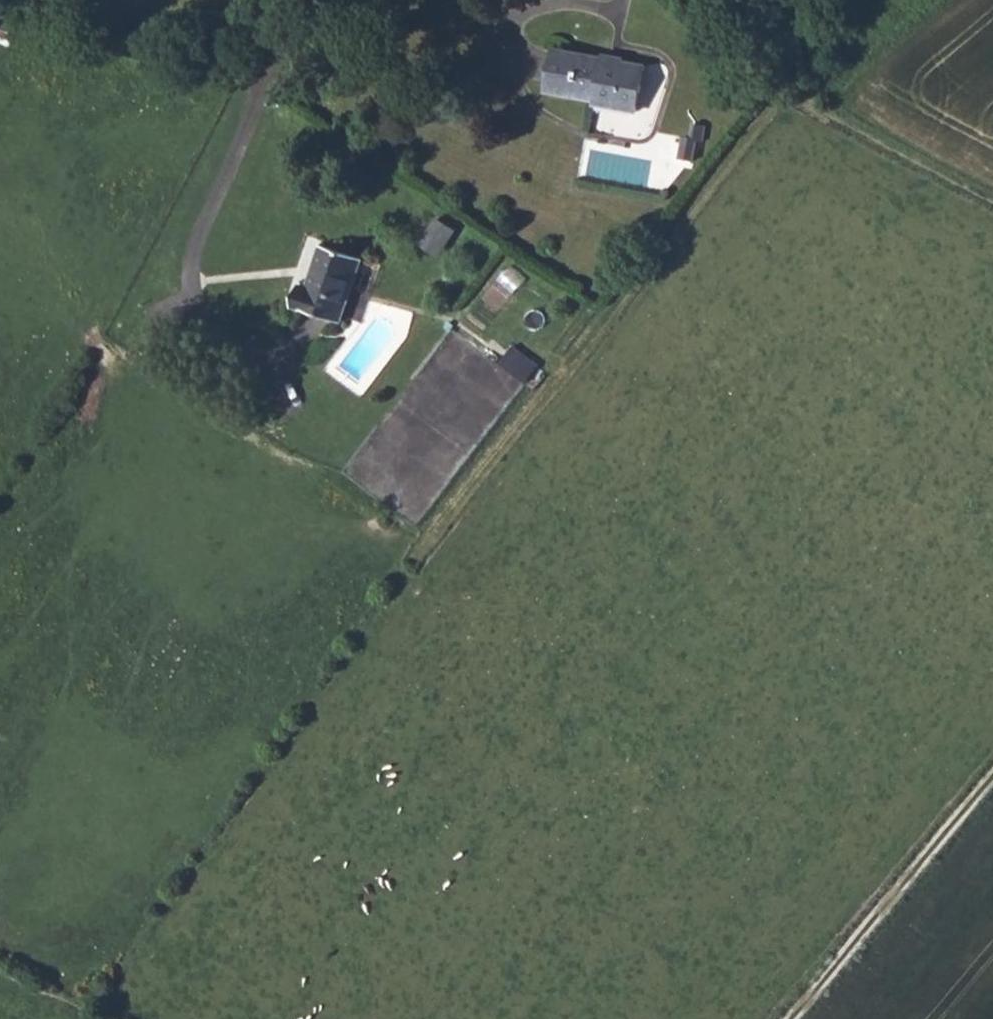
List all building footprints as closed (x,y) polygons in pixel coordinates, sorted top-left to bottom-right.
[(701,3),(698,0),(680,0),(689,11),(701,3)] [(552,72),(598,80),(596,99),(639,106),(646,59),(556,44),(552,72)] [(693,138),(700,140),(704,123),(692,120),(689,134),(681,133),(675,154),(689,158),(693,138)] [(458,222),(440,211),(424,237),(442,249),(458,222)] [(298,298),(344,314),(365,249),(324,236),(311,279),(305,277),(298,298)] [(514,342),(500,362),(528,381),(542,362),(514,342)]
